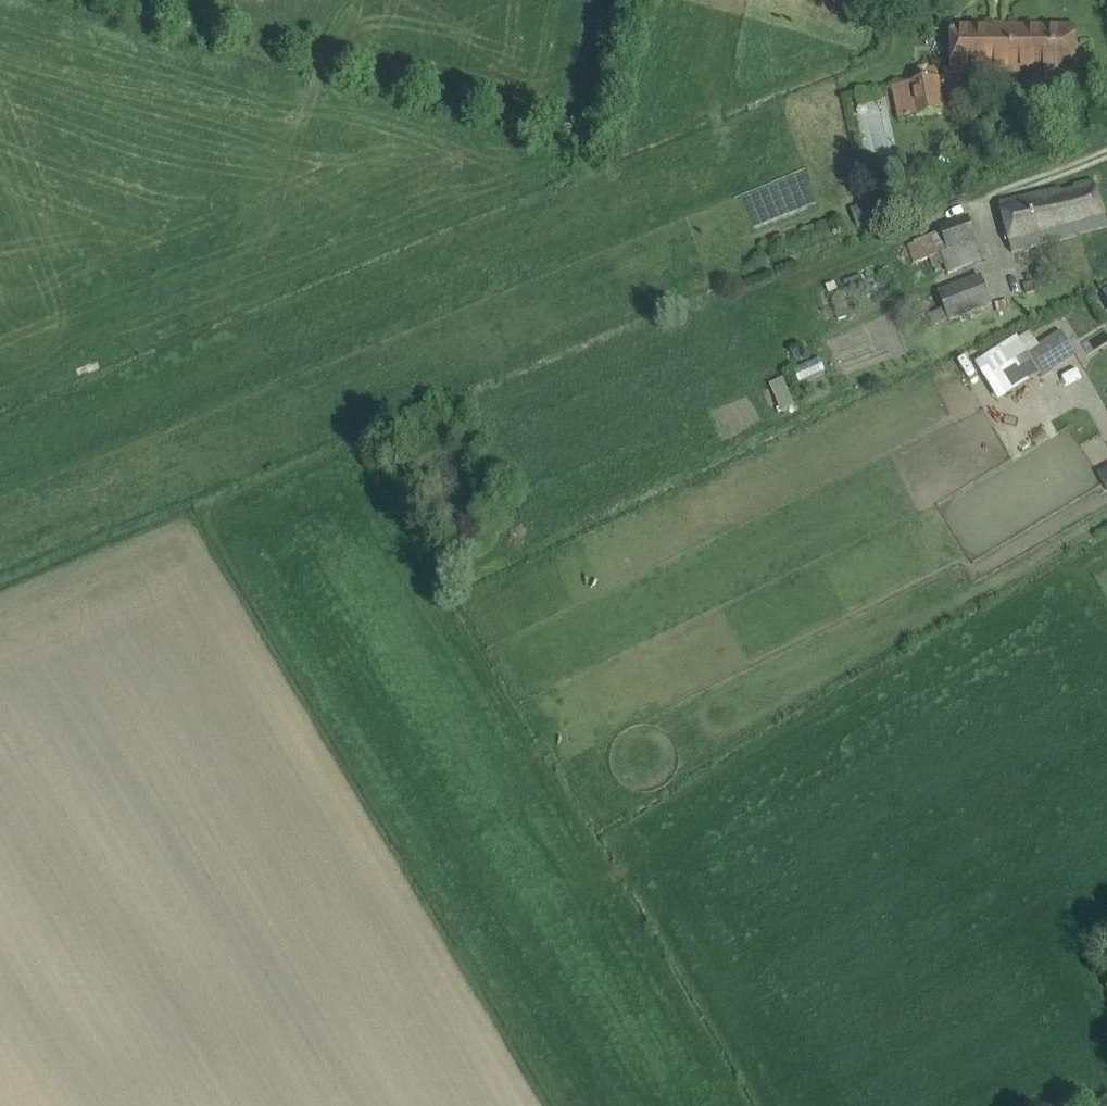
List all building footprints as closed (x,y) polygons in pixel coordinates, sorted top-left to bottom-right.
[(1076,28),(953,29),(953,73),(1076,73),(1076,28)] [(928,79),(909,83),(915,116),(945,110),(937,68),(926,70),(928,79)] [(1061,189),(1000,203),(1010,249),(1106,227),(1096,181),(1074,186),(1075,190),(1062,193),(1061,189)] [(852,210),(859,228),(890,216),(883,198),(852,210)] [(987,260),(971,216),(940,227),(942,231),(914,241),(915,244),(908,246),(914,263),(921,261),(921,262),(930,259),(936,275),(947,271),(948,274),(987,260)] [(890,267),(844,285),(853,308),(899,290),(890,267)] [(937,293),(944,310),(929,316),(934,328),(991,304),(979,275),(937,293)] [(1063,332),(1028,354),(1042,376),(1054,368),(1049,360),(1071,346),(1063,332)] [(797,379),(824,373),(822,360),(794,365),(797,379)] [(785,376),(770,381),(780,412),(795,407),(785,376)] [(1098,474),(1073,428),(973,481),(984,502),(1000,494),(1019,530),(1106,483),(1106,469),(1098,474)]
